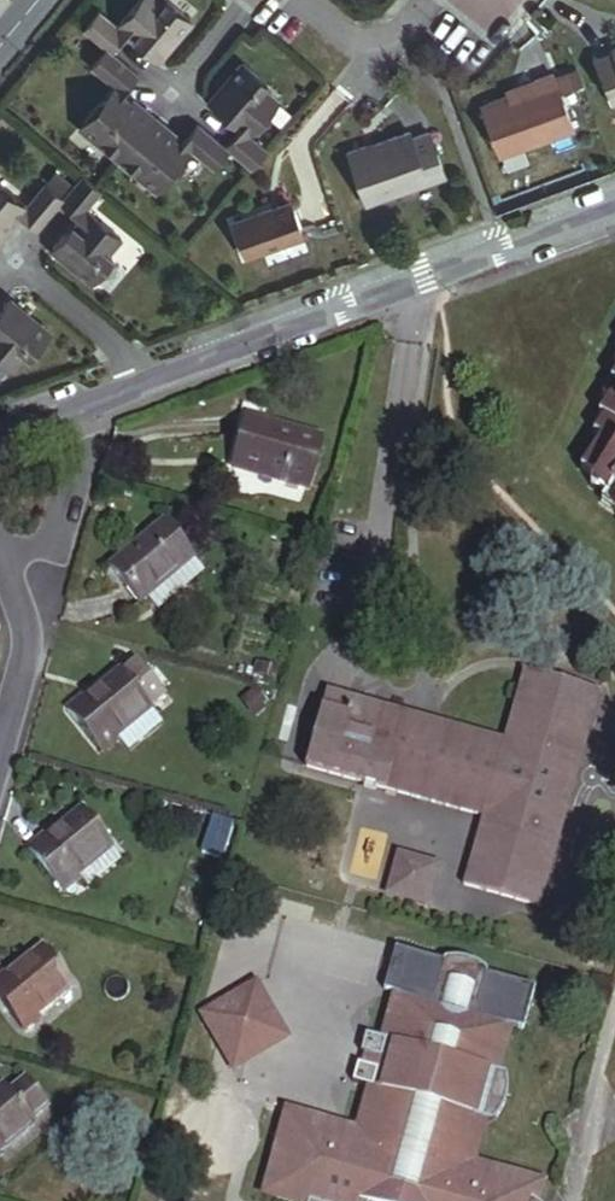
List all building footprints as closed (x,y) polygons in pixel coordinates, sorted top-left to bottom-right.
[(165,0),(161,5),(154,0),(137,0),(115,27),(96,12),(82,30),(105,48),(112,54),(128,34),(136,40),(140,34),(147,40),(141,48),(155,60),(189,19),(165,0)] [(141,48),(147,40),(140,34),(136,40),(134,43),(141,48)] [(614,102),(614,47),(612,48),(613,52),(595,59),(613,103),(614,102)] [(120,95),(137,74),(112,54),(105,48),(89,67),(113,86),(84,121),(99,134),(94,140),(118,159),(151,118),(137,106),(130,113),(124,108),(128,103),(120,95)] [(278,101),(262,87),(265,82),(241,63),(208,102),(223,116),(230,108),(236,114),(232,118),(241,126),(224,146),(229,151),(252,170),(266,152),(248,137),(278,101)] [(572,130),(552,74),(532,81),(534,87),(506,97),(480,106),(494,143),(498,153),(500,157),(572,130)] [(506,97),(534,87),(532,81),(503,91),(506,97)] [(130,113),(137,106),(131,100),(128,103),(124,108),(130,113)] [(232,118),(236,114),(230,108),(223,116),(230,122),(232,118)] [(162,186),(190,150),(213,169),(229,151),(224,146),(197,124),(180,145),(169,138),(167,141),(161,136),(166,129),(151,118),(118,159),(140,178),(145,172),(162,186)] [(99,134),(84,121),(78,127),(94,140),(99,134)] [(169,138),(172,134),(166,129),(161,136),(167,141),(169,138)] [(444,177),(428,131),(410,138),(407,132),(364,146),(363,145),(345,152),(365,204),(444,177)] [(477,161),(498,153),(494,143),(473,151),(477,161)] [(162,186),(145,172),(140,178),(157,191),(162,186)] [(106,254),(120,238),(84,209),(99,190),(83,177),(64,199),(60,204),(79,220),(72,229),(78,234),(71,241),(64,234),(50,249),(91,282),(111,259),(106,254)] [(60,204),(64,199),(46,184),(27,207),(0,185),(0,220),(2,217),(8,222),(16,213),(37,230),(60,204)] [(301,235),(289,201),(231,222),(244,256),(301,235)] [(10,224),(8,222),(2,217),(0,220),(0,227),(5,231),(10,224)] [(78,234),(72,229),(70,227),(64,234),(71,241),(78,234)] [(46,333),(8,301),(0,310),(0,320),(3,323),(0,327),(0,362),(8,368),(21,353),(27,357),(46,333)] [(598,414),(603,418),(593,433),(600,438),(580,468),(595,478),(591,483),(590,486),(614,502),(614,389),(598,414)] [(304,489),(318,440),(246,420),(233,470),(304,489)] [(144,598),(193,560),(162,523),(110,566),(139,603),(144,598)] [(156,612),(204,573),(193,560),(144,598),(156,612)] [(114,737),(147,708),(161,695),(134,663),(119,675),(116,672),(82,701),(79,697),(62,710),(93,746),(108,734),(112,739),(114,737)] [(539,906),(599,692),(522,671),(503,741),(325,691),(304,766),(481,817),(461,885),(539,906)] [(126,751),(160,724),(147,708),(114,737),(126,751)] [(97,752),(112,739),(108,734),(93,746),(97,752)] [(26,848),(56,883),(71,871),(75,877),(78,875),(110,847),(112,846),(81,809),(45,838),(42,834),(26,848)] [(110,847),(78,875),(88,886),(120,860),(110,847)] [(425,905),(437,864),(397,853),(385,894),(425,905)] [(71,871),(56,883),(61,889),(75,877),(71,871)] [(41,948),(7,976),(4,973),(0,976),(0,1003),(16,1022),(31,1010),(37,1016),(72,986),(41,948)] [(505,1073),(497,1071),(510,1026),(523,1029),(534,987),(486,973),(486,970),(481,964),(468,958),(460,957),(453,957),(443,959),(443,961),(394,948),(383,990),(394,993),(382,1038),(364,1034),(359,1052),(364,1053),(361,1065),(355,1064),(351,1082),(368,1087),(356,1130),(286,1110),(262,1194),(289,1200),(537,1200),(542,1182),(472,1163),(484,1120),(492,1122),(505,1073)] [(234,1067),(285,1038),(253,984),(204,1016),(234,1067)] [(21,1028),(37,1016),(31,1010),(16,1022),(21,1028)] [(30,1119),(46,1106),(25,1080),(8,1093),(2,1086),(0,1087),(0,1150),(33,1123),(30,1119)]
